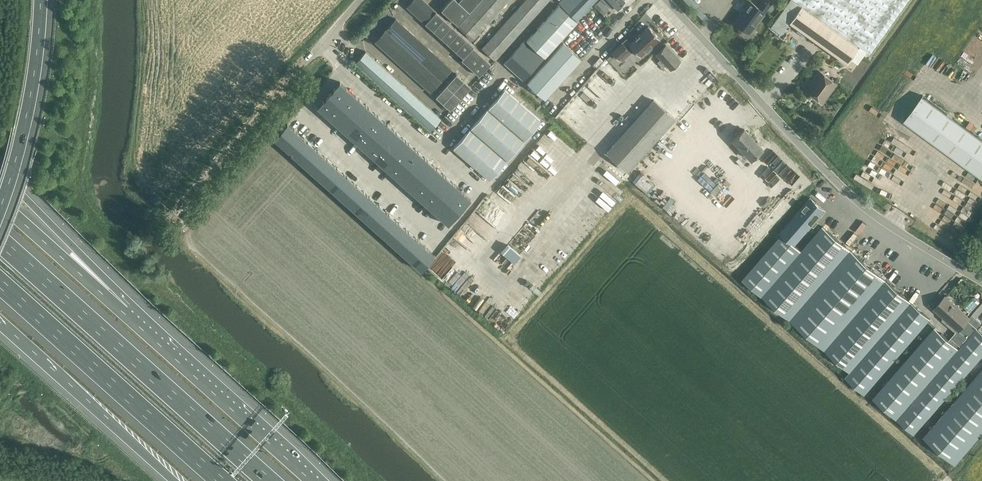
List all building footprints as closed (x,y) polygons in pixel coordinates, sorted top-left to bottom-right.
[(424,0),(413,0),(406,7),(463,58),(462,59),(480,74),(490,62),(473,47),(474,46),(424,0)] [(458,2),(456,0),(451,0),(442,9),(458,24),(469,12),(458,2)] [(509,0),(482,0),(458,27),(473,40),(489,22),(498,12),(509,0)] [(458,2),(469,12),(480,0),(460,0),(458,2)] [(550,0),(526,0),(495,34),(489,41),(482,48),(496,60),(550,0)] [(597,0),(562,0),(559,3),(577,20),(597,0)] [(604,15),(609,9),(601,0),(600,0),(594,5),(604,15)] [(605,4),(607,2),(611,7),(614,4),(618,9),(625,2),(624,0),(602,0),(605,4)] [(749,0),(740,0),(735,7),(741,12),(749,0)] [(802,6),(790,23),(847,64),(859,47),(870,54),(908,0),(793,0),(802,6)] [(750,34),(766,13),(751,2),(736,23),(750,34)] [(559,5),(526,40),(545,58),(577,22),(559,5)] [(432,92),(452,69),(396,19),(375,41),(432,92)] [(659,37),(649,26),(626,47),(623,42),(612,53),(619,60),(620,59),(622,61),(632,51),(637,55),(639,54),(640,55),(646,50),(647,52),(653,46),(651,44),(659,37)] [(627,35),(632,40),(638,33),(634,29),(627,35)] [(524,81),(538,65),(545,58),(525,40),(519,47),(504,63),(524,81)] [(545,97),(580,58),(563,43),(528,81),(545,97)] [(658,62),(660,65),(673,53),(666,45),(656,54),(661,59),(658,62)] [(359,60),(357,57),(354,61),(431,130),(441,118),(366,52),(359,60)] [(680,61),(673,53),(660,65),(668,73),(671,70),(680,61)] [(473,83),(481,76),(474,69),(467,77),(473,83)] [(837,83),(820,71),(806,90),(822,103),(837,83)] [(457,74),(436,96),(450,109),(470,86),(457,74)] [(338,103),(350,90),(340,82),(329,94),(338,103)] [(525,140),(541,121),(505,89),(488,109),(525,140)] [(348,111),(359,99),(350,90),(338,103),(348,111)] [(327,115),(338,103),(329,94),(318,107),(327,115)] [(904,121),(981,178),(981,139),(923,96),(904,121)] [(357,120),(368,107),(359,99),(348,111),(357,120)] [(649,150),(676,120),(654,100),(627,130),(608,153),(629,171),(649,150)] [(348,111),(338,103),(327,115),(336,124),(348,111)] [(366,128),(377,115),(368,107),(357,120),(366,128)] [(488,109),(471,128),(507,160),(524,141),(488,109)] [(849,116),(857,122),(862,114),(854,109),(849,116)] [(346,132),(357,120),(348,111),(336,124),(346,132)] [(376,136),(387,124),(377,115),(366,128),(376,136)] [(366,128),(357,120),(346,132),(355,140),(366,128)] [(284,147),(298,132),(288,123),(274,138),(284,147)] [(385,145),(396,132),(387,124),(376,136),(385,145)] [(981,135),(981,134),(981,130),(975,124),(972,129),(981,135)] [(376,136),(366,128),(355,140),(364,149),(376,136)] [(883,128),(877,136),(889,145),(895,137),(883,128)] [(470,129),(453,149),(490,180),(506,161),(470,129)] [(733,140),(742,150),(754,139),(745,130),(733,140)] [(294,156),(307,141),(298,132),(284,147),(294,156)] [(394,153),(406,140),(396,132),(385,145),(394,153)] [(385,145),(376,136),(364,149),(374,157),(385,145)] [(754,139),(742,150),(751,160),(763,149),(754,139)] [(404,161),(415,149),(406,140),(394,153),(404,161)] [(304,165),(317,150),(307,141),(294,156),(304,165)] [(394,153),(385,145),(374,157),(383,166),(394,153)] [(413,170),(424,157),(415,149),(404,161),(413,170)] [(314,173),(327,159),(317,150),(304,165),(314,173)] [(404,161),(394,153),(383,166),(392,174),(404,161)] [(422,178),(434,166),(424,157),(413,170),(422,178)] [(324,182),(337,167),(327,159),(314,173),(324,182)] [(413,170),(404,161),(392,174),(402,182),(413,170)] [(432,186),(443,174),(434,166),(422,178),(432,186)] [(333,191),(347,176),(337,167),(324,182),(333,191)] [(722,180),(723,170),(715,169),(714,179),(722,180)] [(411,191),(422,178),(413,170),(402,182),(411,191)] [(762,172),(736,198),(746,208),(772,182),(762,172)] [(441,195),(452,182),(443,174),(432,186),(441,195)] [(343,200),(356,185),(347,176),(333,191),(343,200)] [(432,186),(422,178),(411,191),(420,199),(432,186)] [(450,203),(462,191),(452,182),(441,195),(450,203)] [(353,208),(366,194),(356,185),(343,200),(353,208)] [(441,195),(432,186),(420,199),(430,207),(441,195)] [(471,199),(462,191),(450,203),(460,212),(471,199)] [(363,217),(376,202),(366,194),(353,208),(363,217)] [(450,203),(441,195),(430,207),(439,216),(450,203)] [(811,198),(781,233),(782,235),(744,279),(762,295),(801,251),(795,245),(813,224),(814,226),(817,223),(816,221),(825,210),(811,198)] [(373,226),(386,211),(376,202),(363,217),(373,226)] [(448,224),(460,212),(450,203),(439,216),(448,224)] [(382,235),(396,220),(386,211),(373,226),(382,235)] [(392,243),(405,229),(396,220),(382,235),(392,243)] [(763,296),(789,319),(849,249),(823,227),(763,296)] [(402,252),(415,237),(405,229),(392,243),(402,252)] [(412,261),(425,246),(415,237),(402,252),(412,261)] [(515,262),(522,254),(510,244),(503,252),(515,262)] [(911,302),(861,259),(866,253),(855,244),(850,250),(851,250),(790,320),(851,372),(911,302)] [(435,255),(425,246),(412,261),(422,270),(424,268),(435,255)] [(975,318),(981,312),(981,289),(964,305),(975,318)] [(934,310),(947,321),(945,323),(951,329),(953,326),(958,330),(951,337),(961,346),(898,419),(915,434),(981,357),(981,333),(977,328),(968,320),(970,318),(946,297),(934,310)] [(911,302),(851,372),(869,388),(930,318),(911,302)] [(897,418),(958,348),(935,327),(873,397),(897,418)] [(956,465),(981,434),(981,369),(924,437),(956,465)]
